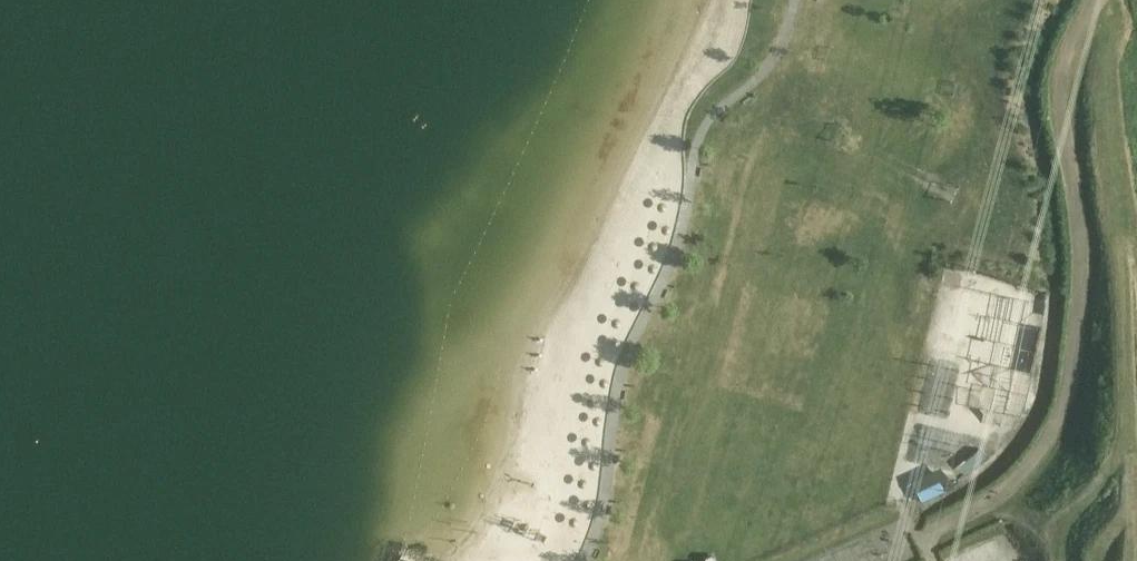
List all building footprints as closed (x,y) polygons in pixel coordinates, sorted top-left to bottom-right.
[(936,485),(919,493),(920,496),(923,502),(947,492),(943,482),(936,485)]
